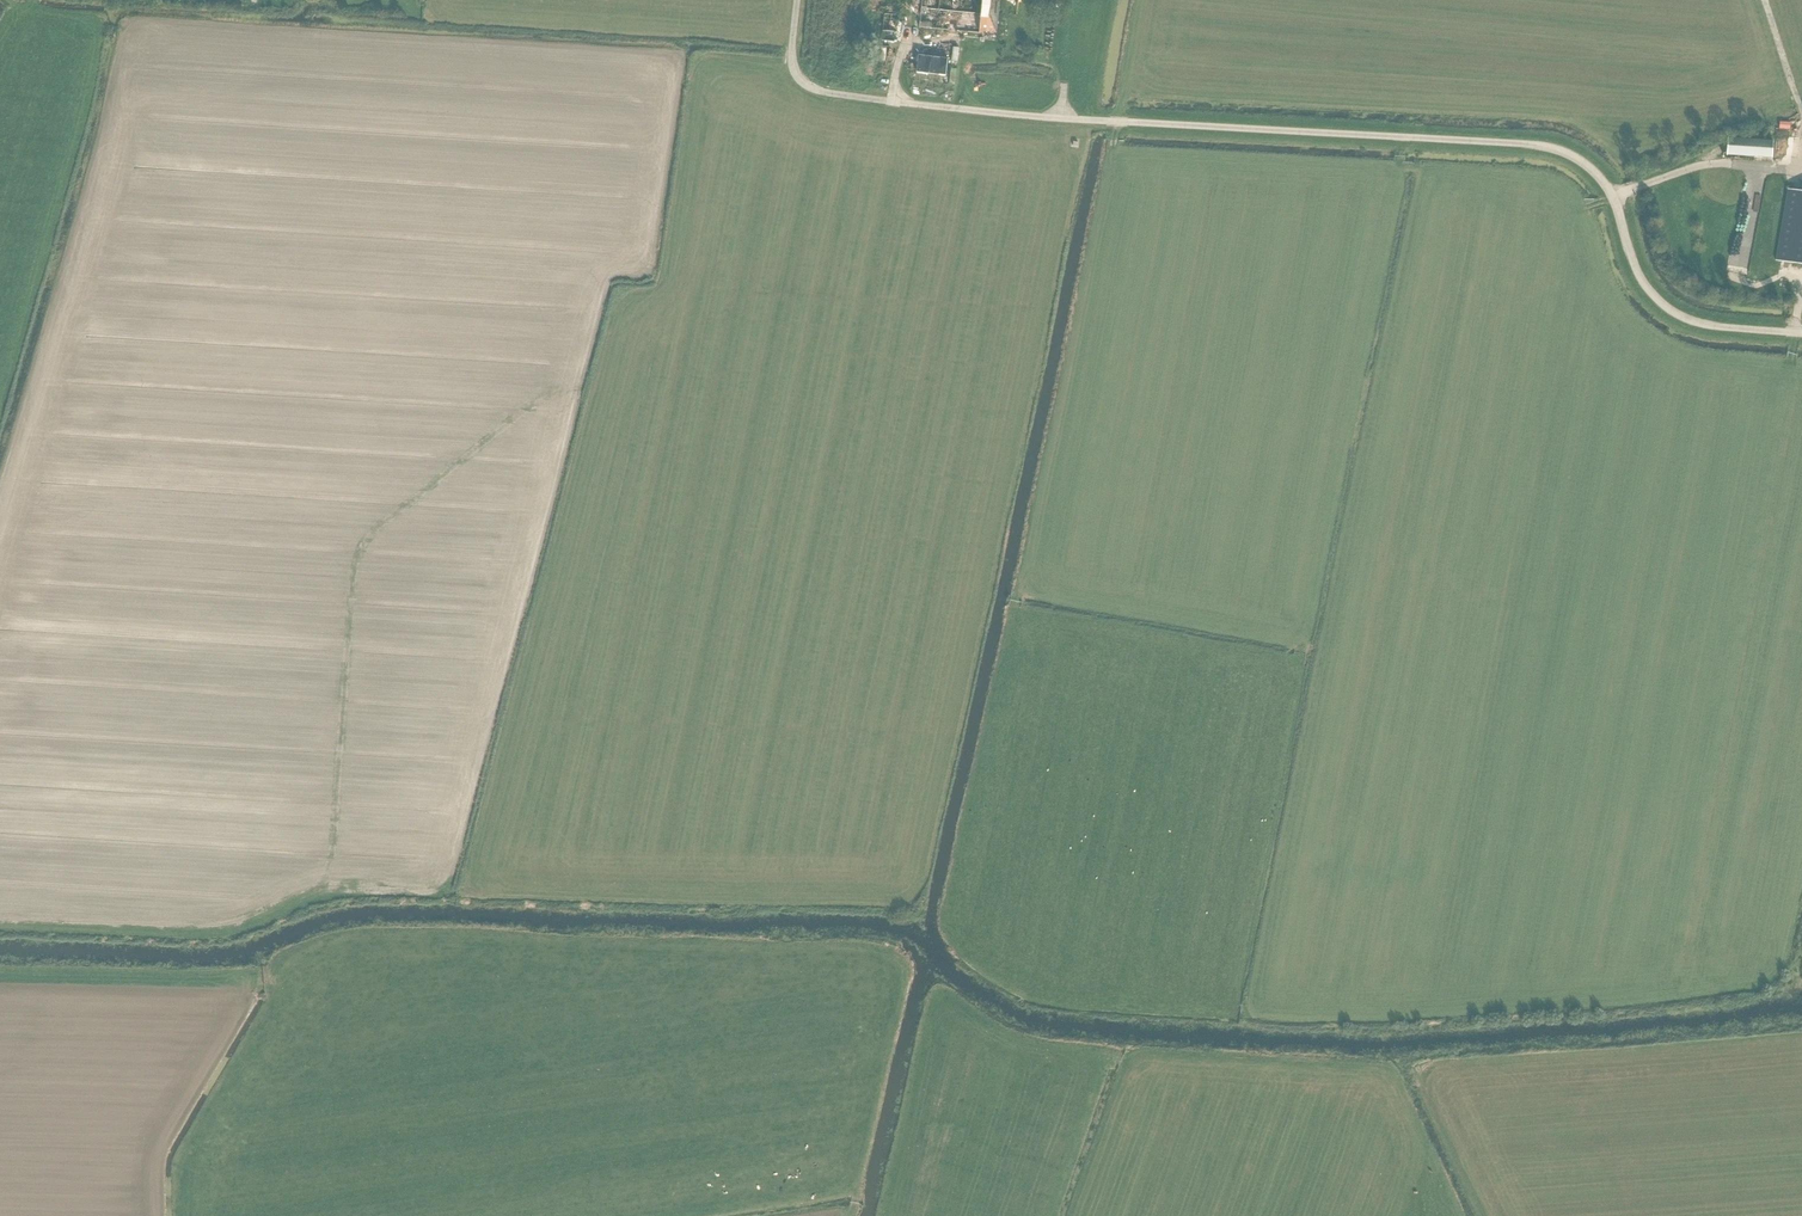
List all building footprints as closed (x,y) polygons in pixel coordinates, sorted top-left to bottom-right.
[(918,27),(979,33),(979,30),(995,32),(998,0),(921,0),(918,27)] [(886,59),(888,42),(895,43),(896,31),(883,30),(880,58),(886,59)] [(918,73),(948,73),(948,56),(918,56),(918,73)] [(1727,138),(1726,155),(1772,158),(1773,141),(1727,138)] [(1788,190),(1776,261),(1801,265),(1801,192),(1788,190)]
